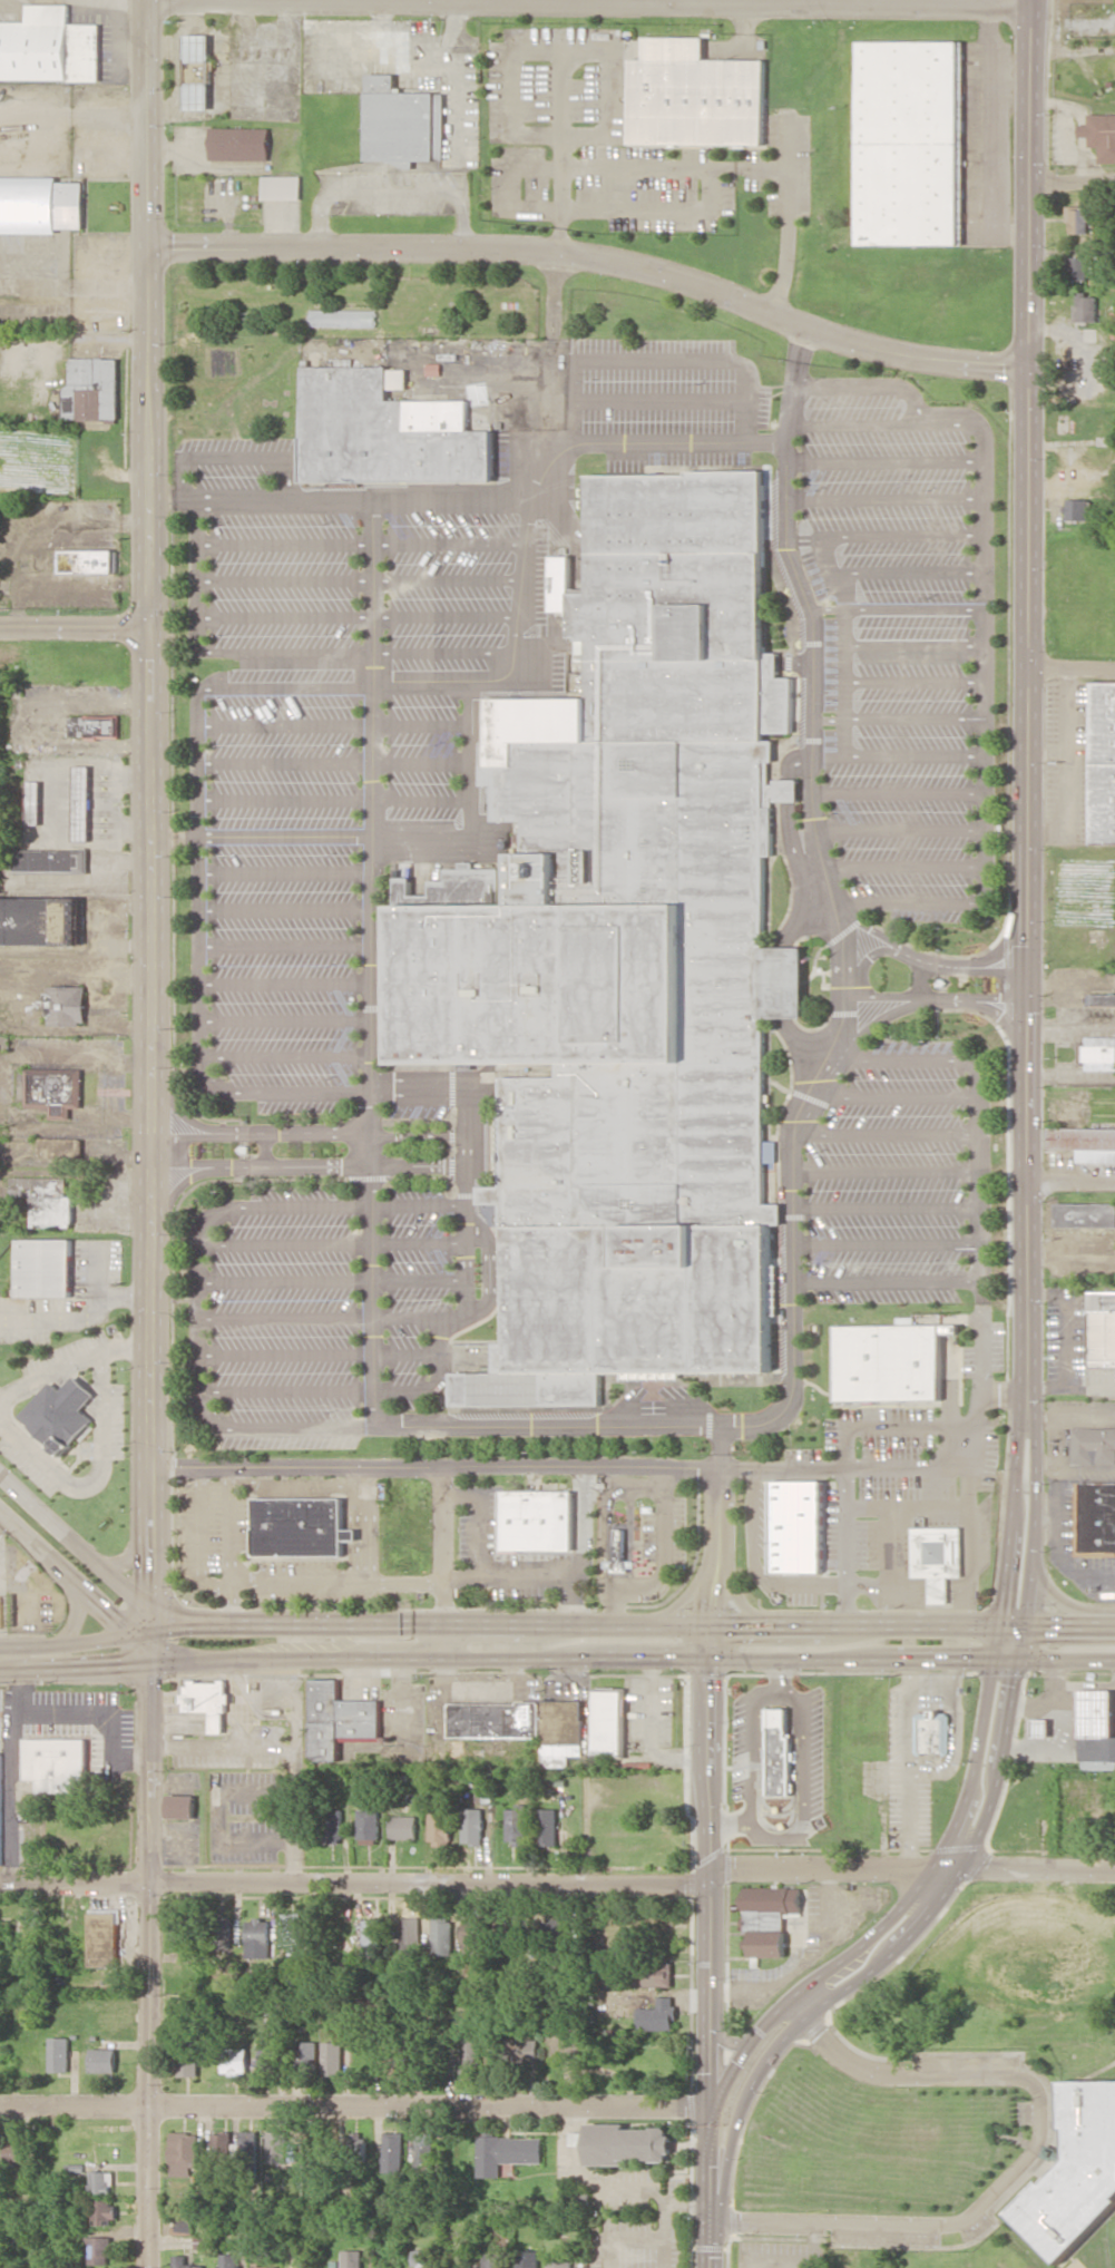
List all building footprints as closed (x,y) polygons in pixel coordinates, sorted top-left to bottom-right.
[(101,80),(101,24),(70,24),(70,4),(28,4),(28,23),(0,23),(0,79),(101,80)] [(210,109),(211,34),(186,34),(184,109),(210,109)] [(765,144),(765,59),(704,59),(705,37),(644,36),(644,58),(630,58),(630,143),(765,144)] [(858,244),(963,244),(962,40),(858,41),(858,244)] [(444,92),(395,92),(395,73),(367,73),(367,160),(444,159),(444,92)] [(1088,114),(1088,124),(1079,124),(1079,147),(1099,147),(1100,163),(1114,162),(1114,113),(1088,114)] [(269,160),(269,128),(211,127),(210,159),(269,160)] [(301,199),(301,176),(262,175),(262,198),(301,199)] [(59,232),(59,228),(85,228),(85,182),(59,182),(59,177),(0,177),(0,232),(59,232)] [(1094,233),(1094,205),(1069,205),(1068,233),(1094,233)] [(1087,280),(1087,256),(1070,256),(1070,280),(1087,280)] [(1075,321),(1097,321),(1097,296),(1090,296),(1090,291),(1075,291),(1075,321)] [(376,310),(311,309),(311,326),(376,327),(376,310)] [(65,419),(119,418),(118,357),(70,358),(70,386),(64,386),(65,419)] [(305,481),(491,481),(491,410),(467,410),(467,400),(389,400),(389,388),(407,388),(407,367),(304,367),(305,481)] [(512,1372),(773,1371),(773,1224),(785,1224),(784,1203),(767,1203),(766,1017),(805,1017),(805,946),(765,947),(765,854),(773,854),(773,796),(776,796),(776,801),(799,801),(799,779),(775,779),(775,784),(770,784),(770,761),(774,761),(774,740),(764,740),(764,732),(793,732),(792,676),(779,676),(779,652),(764,652),(763,470),(688,470),(688,475),(587,475),(587,588),(569,588),(569,556),(549,556),(549,610),(569,610),(570,636),(577,636),(577,653),(588,653),(588,697),(488,697),(488,741),(483,741),(485,785),(496,785),(496,820),(526,820),(527,852),(515,852),(515,905),(503,905),(503,868),(450,868),(450,880),(434,880),(434,893),(414,895),(414,877),(399,877),(400,1064),(560,1063),(560,1076),(503,1076),(505,1185),(482,1185),(482,1204),(505,1204),(505,1224),(511,1224),(512,1372)] [(1090,499),(1067,498),(1066,519),(1090,520),(1090,499)] [(59,573),(114,573),(114,548),(59,549),(59,573)] [(1114,843),(1114,681),(1092,681),(1090,843),(1114,843)] [(71,717),(72,738),(121,737),(120,716),(71,717)] [(75,841),(92,841),(93,765),(76,765),(75,841)] [(42,781),(28,781),(29,824),(42,824),(42,781)] [(17,849),(17,872),(90,871),(90,848),(17,849)] [(81,944),(81,922),(82,922),(81,897),(0,897),(0,945),(81,944)] [(86,986),(50,985),(49,1024),(86,1024),(86,986)] [(1114,1005),(1114,993),(1090,994),(1090,1006),(1114,1005)] [(1083,1036),(1082,1068),(1114,1069),(1114,1036),(1083,1036)] [(27,1108),(52,1108),(52,1119),(71,1119),(71,1108),(83,1108),(83,1070),(27,1070),(27,1108)] [(1114,1162),(1114,1128),(1050,1127),(1050,1150),(1079,1151),(1079,1162),(1114,1162)] [(40,1157),(87,1158),(88,1138),(41,1137),(40,1157)] [(12,1196),(32,1196),(32,1226),(73,1227),(73,1195),(67,1195),(68,1177),(12,1176),(12,1196)] [(1114,1227),(1114,1203),(1056,1202),(1056,1226),(1114,1227)] [(72,1296),(72,1239),(17,1239),(17,1295),(72,1296)] [(1088,1290),(1088,1367),(1114,1367),(1114,1291),(1088,1290)] [(940,1323),(837,1324),(838,1401),(941,1400),(940,1323)] [(20,1417),(64,1456),(96,1421),(83,1409),(96,1394),(75,1375),(62,1390),(52,1381),(20,1417)] [(1072,1427),(1073,1464),(1114,1463),(1114,1426),(1072,1427)] [(828,1482),(771,1480),(771,1574),(827,1574),(828,1482)] [(1076,1480),(1076,1554),(1114,1555),(1114,1481),(1076,1480)] [(574,1490),(502,1490),(502,1551),(574,1551),(574,1490)] [(343,1497),(257,1498),(257,1556),(343,1555),(343,1541),(356,1541),(356,1529),(343,1529),(343,1497)] [(627,1527),(617,1527),(617,1571),(626,1571),(627,1527)] [(960,1527),(911,1527),(912,1575),(929,1575),(930,1599),(947,1599),(947,1577),(961,1577),(960,1527)] [(227,1679),(219,1679),(219,1682),(198,1681),(198,1678),(189,1678),(189,1685),(184,1684),(184,1692),(182,1692),(182,1702),(185,1702),(185,1710),(211,1710),(211,1733),(224,1733),(224,1712),(227,1712),(227,1702),(229,1702),(229,1693),(227,1693),(227,1679)] [(339,1679),(311,1679),(311,1760),(339,1760),(339,1737),(379,1737),(379,1700),(339,1700),(339,1679)] [(596,1688),(594,1754),(625,1754),(626,1688),(596,1688)] [(1113,1689),(1079,1689),(1079,1736),(1113,1736),(1113,1689)] [(586,1755),(585,1700),(544,1701),(545,1766),(571,1766),(571,1755),(586,1755)] [(453,1737),(543,1737),(543,1703),(453,1702),(453,1737)] [(791,1708),(770,1708),(770,1796),(793,1796),(794,1736),(791,1736),(791,1708)] [(948,1712),(941,1712),(940,1709),(932,1709),(932,1712),(917,1713),(917,1751),(949,1751),(948,1712)] [(1050,1719),(1033,1719),(1033,1737),(1050,1738),(1050,1719)] [(1078,1768),(1114,1769),(1114,1736),(1113,1736),(1079,1736),(1078,1768)] [(87,1739),(27,1739),(26,1779),(38,1779),(38,1791),(81,1792),(81,1779),(87,1779),(87,1739)] [(196,1794),(169,1794),(169,1818),(196,1818),(196,1794)] [(509,1806),(510,1844),(531,1844),(530,1805),(509,1806)] [(560,1807),(540,1808),(541,1845),(561,1845),(560,1807)] [(432,1845),(453,1845),(453,1808),(432,1808),(432,1845)] [(486,1808),(465,1808),(465,1844),(485,1844),(486,1808)] [(344,1809),(328,1809),(328,1842),(344,1843),(344,1809)] [(360,1841),(380,1842),(381,1809),(361,1809),(360,1841)] [(418,1839),(419,1816),(393,1815),(393,1838),(418,1839)] [(90,1966),(119,1966),(119,1912),(91,1912),(90,1966)] [(304,1946),(303,1913),(282,1913),(282,1947),(304,1946)] [(397,1941),(397,1962),(414,1961),(413,1943),(422,1942),(421,1916),(403,1917),(404,1941),(397,1941)] [(435,1955),(454,1954),(454,1917),(434,1918),(435,1955)] [(231,1918),(211,1919),(212,1948),(232,1948),(231,1918)] [(487,1918),(466,1918),(465,1952),(486,1952),(487,1918)] [(248,1919),(247,1957),(270,1958),(271,1919),(248,1919)] [(365,1960),(382,1959),(381,1919),(364,1919),(365,1960)] [(171,1943),(197,1942),(197,1922),(171,1923),(171,1943)] [(674,1986),(674,1963),(642,1962),(641,1985),(674,1986)] [(640,2007),(640,2030),(676,2030),(676,1996),(659,1996),(659,2007),(640,2007)] [(483,2037),(461,2036),(460,2074),(482,2075),(483,2037)] [(71,2037),(51,2037),(51,2071),(71,2071),(71,2037)] [(299,2041),(300,2073),(318,2072),(317,2041),(299,2041)] [(343,2074),(343,2041),(324,2042),(324,2075),(343,2074)] [(181,2076),(200,2076),(200,2045),(180,2045),(181,2076)] [(225,2074),(250,2073),(250,2047),(224,2047),(225,2074)] [(118,2048),(93,2048),(93,2071),(118,2072),(118,2048)] [(1062,2127),(1069,2128),(1068,2158),(1045,2182),(1039,2180),(1010,2212),(1058,2264),(1114,2204),(1114,2081),(1062,2081),(1062,2127)] [(588,2163),(672,2163),(672,2128),(626,2128),(626,2123),(588,2123),(588,2132),(571,2132),(571,2145),(588,2145),(588,2163)] [(260,2131),(243,2131),(243,2155),(259,2155),(260,2131)] [(288,2163),(289,2131),(269,2131),(269,2163),(288,2163)] [(383,2171),(403,2172),(404,2132),(384,2131),(383,2171)] [(173,2132),(172,2176),(199,2176),(200,2133),(173,2132)] [(214,2159),(234,2159),(234,2133),(214,2133),(214,2159)] [(352,2152),(366,2152),(367,2134),(352,2133),(352,2152)] [(416,2175),(433,2175),(434,2134),(417,2134),(416,2175)] [(479,2177),(501,2177),(501,2162),(543,2163),(543,2137),(480,2136),(479,2177)] [(25,2140),(6,2141),(7,2161),(25,2160),(25,2140)] [(92,2193),(114,2193),(115,2172),(92,2171),(92,2193)] [(116,2199),(93,2199),(94,2223),(117,2223),(116,2199)] [(197,2217),(177,2216),(176,2235),(196,2235),(197,2217)] [(112,2236),(90,2236),(89,2263),(112,2264),(112,2236)] [(362,2250),(343,2249),(342,2267),(361,2267),(362,2250)] [(519,2267),(539,2267),(540,2251),(519,2250),(519,2267)] [(505,2252),(484,2253),(485,2267),(505,2267),(505,2252)] [(222,2253),(222,2267),(241,2267),(241,2253),(222,2253)] [(205,2264),(188,2264),(188,2254),(175,2255),(175,2267),(205,2267),(205,2264)] [(549,2259),(549,2267),(572,2267),(572,2259),(549,2259)]
